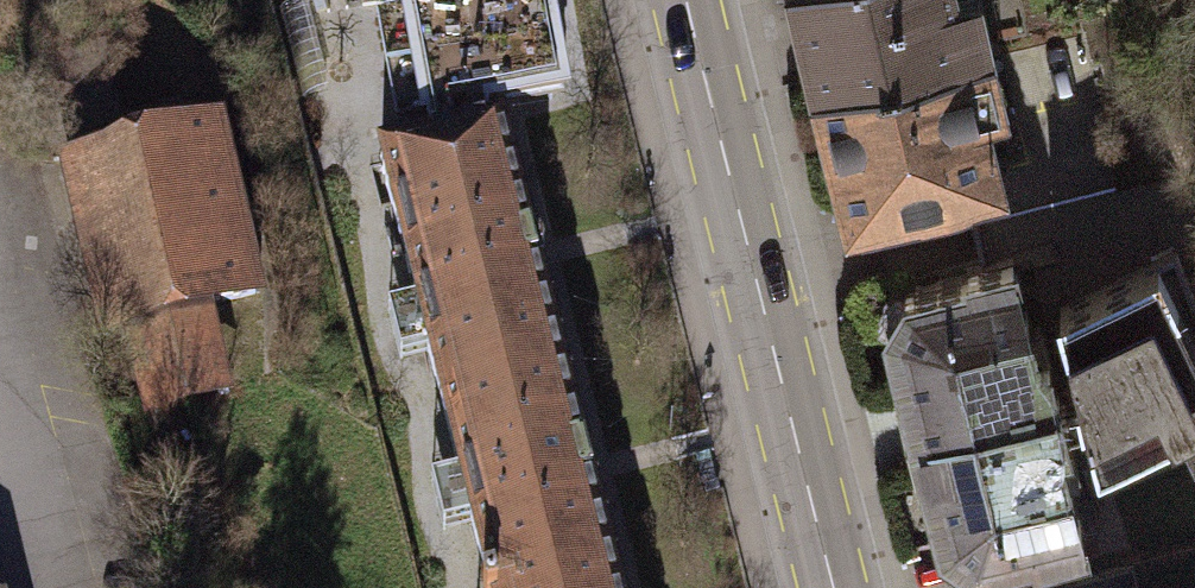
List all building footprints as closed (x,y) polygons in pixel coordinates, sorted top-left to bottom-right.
[(441,11),(402,20),(415,72),(549,42),(544,0),(439,0),(441,11)] [(813,76),(871,62),(873,70),(960,49),(990,41),(980,0),(794,0),(813,76)] [(97,39),(26,57),(55,169),(79,163),(126,151),(97,39)] [(378,157),(440,404),(560,370),(532,274),(543,262),(539,251),(536,241),(524,231),(500,128),(484,130),(478,112),(561,96),(549,42),(415,72),(429,142),(378,157)] [(871,62),(813,76),(843,209),(997,174),(960,49),(873,70),(871,62)] [(1160,105),(1100,120),(1115,181),(1184,168),(1160,105)] [(79,163),(120,321),(256,285),(216,128),(126,151),(79,163)] [(902,286),(886,319),(899,382),(901,390),(915,386),(924,424),(1053,391),(1045,354),(1036,355),(1010,252),(963,261),(965,269),(902,286)] [(1053,391),(924,424),(933,457),(921,460),(923,469),(937,536),(979,553),(1032,534),(1041,546),(1084,524),(1055,431),(1063,428),(1061,416),(1086,410),(1098,461),(1170,424),(1187,458),(1194,454),(1194,308),(1174,254),(1052,304),(1080,392),(1057,399),(1053,391)] [(200,320),(135,335),(150,401),(216,386),(200,320)] [(486,587),(504,587),(606,564),(583,469),(560,370),(440,404),(486,587)] [(923,469),(921,460),(933,457),(924,424),(915,386),(901,390),(899,382),(889,385),(911,472),(923,469)] [(606,564),(504,587),(612,587),(606,564)]
